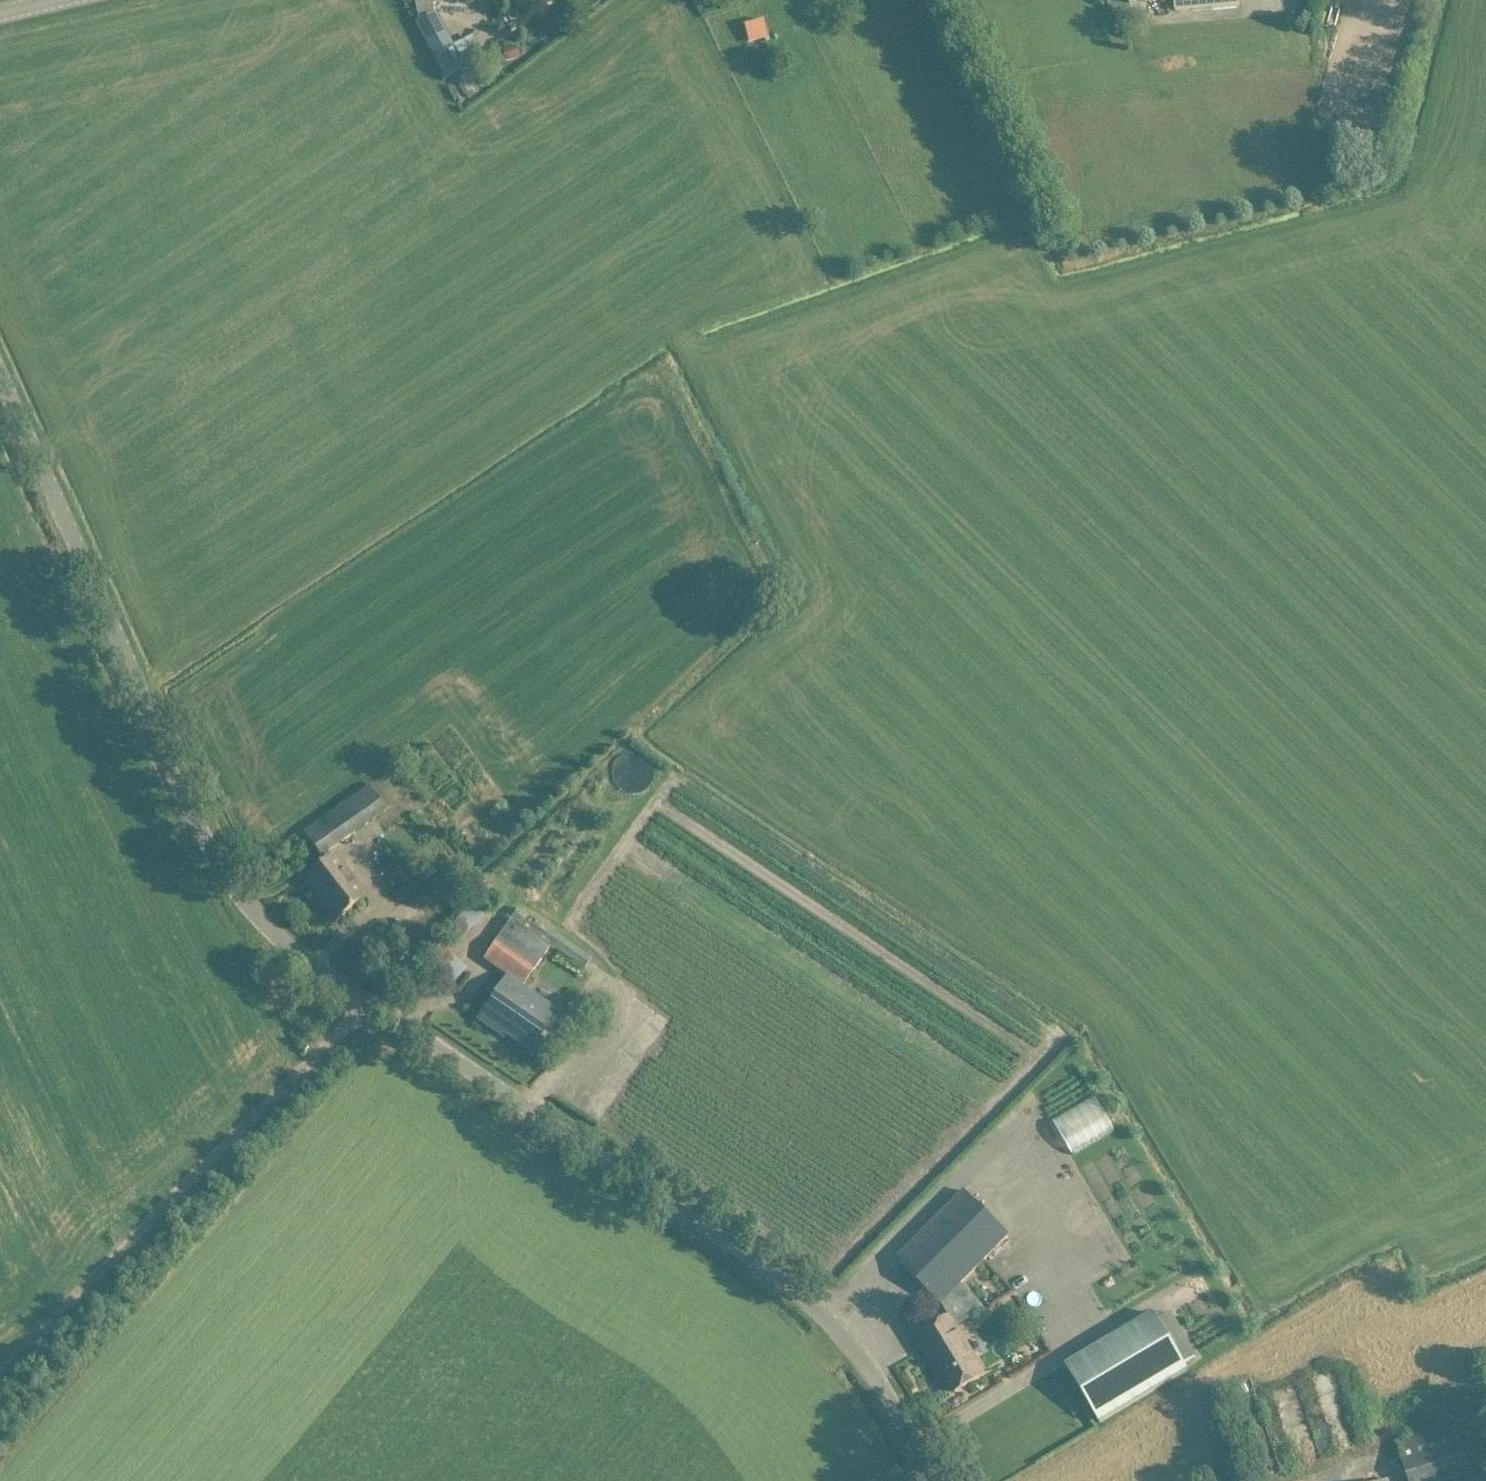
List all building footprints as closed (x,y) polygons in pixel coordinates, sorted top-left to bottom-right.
[(419,22),(416,24),(445,78),(465,68),(448,36),(436,13),(435,13),(433,5),(437,4),(436,0),(415,0),(419,22)] [(1130,3),(1160,0),(1162,12),(1240,5),(1240,0),(1130,0),(1130,3)] [(1273,0),(1266,0),(1251,0),(1250,17),(1282,18),(1283,0),(1273,0)] [(558,19),(546,27),(554,38),(566,30),(558,19)] [(764,20),(744,25),(749,44),(769,38),(764,20)] [(517,46),(503,50),(506,61),(520,57),(517,46)] [(321,857),(337,846),(388,810),(370,786),(320,822),(304,833),(321,857)] [(336,921),(352,910),(350,908),(366,896),(334,856),(304,880),(315,894),(318,893),(338,919),(336,920),(336,921)] [(523,987),(535,970),(540,962),(552,946),(512,919),(501,934),(495,942),(484,959),(523,987)] [(464,950),(474,940),(465,930),(454,940),(464,950)] [(577,947),(570,957),(591,973),(598,964),(577,947)] [(458,962),(442,979),(458,992),(473,976),(458,962)] [(505,981),(479,1019),(494,1029),(496,1026),(534,1053),(542,1042),(543,1043),(546,1039),(544,1038),(554,1024),(555,1025),(562,1016),(527,992),(525,994),(505,981)] [(1076,1154),(1116,1136),(1101,1101),(1060,1120),(1076,1154)] [(956,1393),(973,1382),(985,1375),(957,1327),(970,1319),(983,1306),(961,1284),(1009,1236),(964,1191),(910,1245),(896,1259),(942,1304),(950,1317),(918,1336),(934,1364),(938,1362),(956,1393)] [(1148,1316),(1121,1332),(1065,1365),(1092,1412),(1100,1423),(1189,1370),(1156,1316),(1154,1312),(1148,1316)] [(1398,1442),(1410,1480),(1451,1480),(1485,1470),(1485,1414),(1398,1442)]
